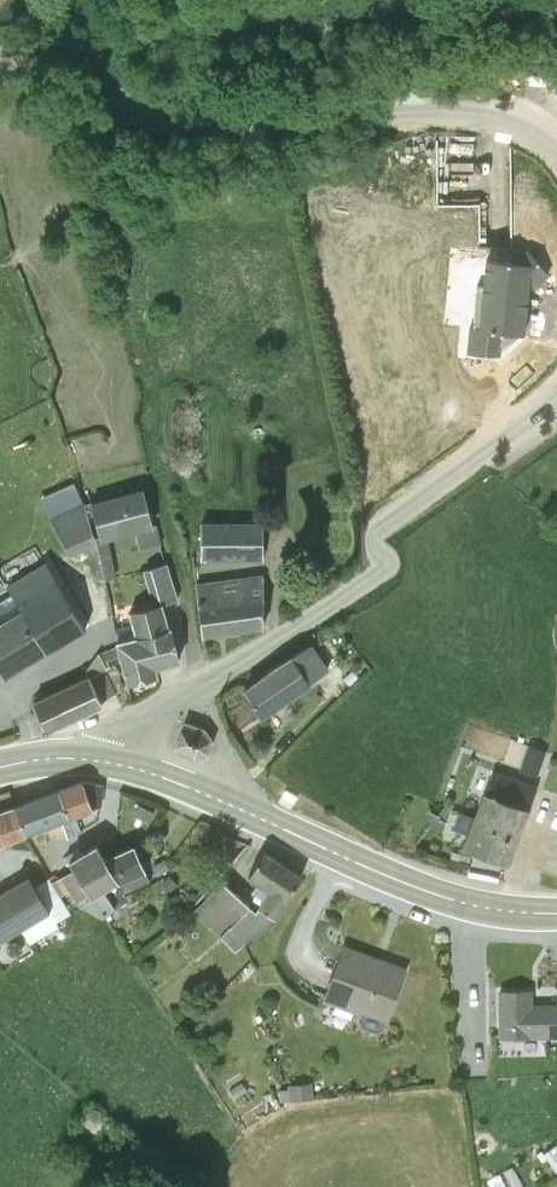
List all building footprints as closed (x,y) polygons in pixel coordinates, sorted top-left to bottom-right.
[(141,488),(92,501),(103,539),(152,526),(141,488)] [(81,504),(51,517),(71,555),(99,543),(81,504)] [(262,521),(201,520),(201,559),(262,559),(262,521)] [(89,630),(51,561),(6,584),(14,604),(0,612),(0,666),(7,677),(46,656),(89,630)] [(118,645),(128,682),(158,673),(157,668),(177,663),(169,631),(162,606),(177,602),(167,565),(140,573),(149,607),(131,612),(137,637),(117,642),(118,645)] [(198,579),(202,632),(264,627),(260,575),(198,579)] [(328,668),(311,644),(290,655),(309,682),(328,668)] [(128,682),(118,645),(85,661),(105,702),(128,682)] [(290,655),(243,690),(263,717),(310,683),(309,682),(290,655)] [(88,675),(31,699),(47,732),(102,704),(88,675)] [(213,739),(205,727),(184,720),(172,751),(194,758),(209,755),(213,739)] [(542,758),(519,747),(503,773),(526,785),(542,758)] [(94,809),(83,780),(59,788),(69,817),(94,809)] [(69,817),(59,788),(33,797),(44,827),(69,817)] [(511,860),(530,806),(482,789),(462,844),(511,860)] [(44,827),(33,797),(6,808),(17,839),(44,827)] [(0,810),(0,844),(17,839),(6,808),(0,810)] [(133,843),(105,854),(95,843),(70,859),(91,898),(120,882),(146,871),(133,843)] [(301,876),(264,852),(249,875),(258,882),(252,888),(261,897),(258,905),(275,915),(301,876)] [(48,876),(32,885),(27,877),(0,891),(20,928),(47,913),(64,904),(48,876)] [(268,923),(224,878),(193,908),(235,950),(268,923)] [(0,892),(0,939),(20,928),(0,891),(0,892)] [(407,965),(342,940),(319,1001),(385,1024),(407,965)] [(498,987),(499,1036),(556,1035),(556,987),(556,1000),(533,1000),(532,987),(498,987)] [(544,1150),(555,1182),(556,1181),(556,1141),(544,1150)]
